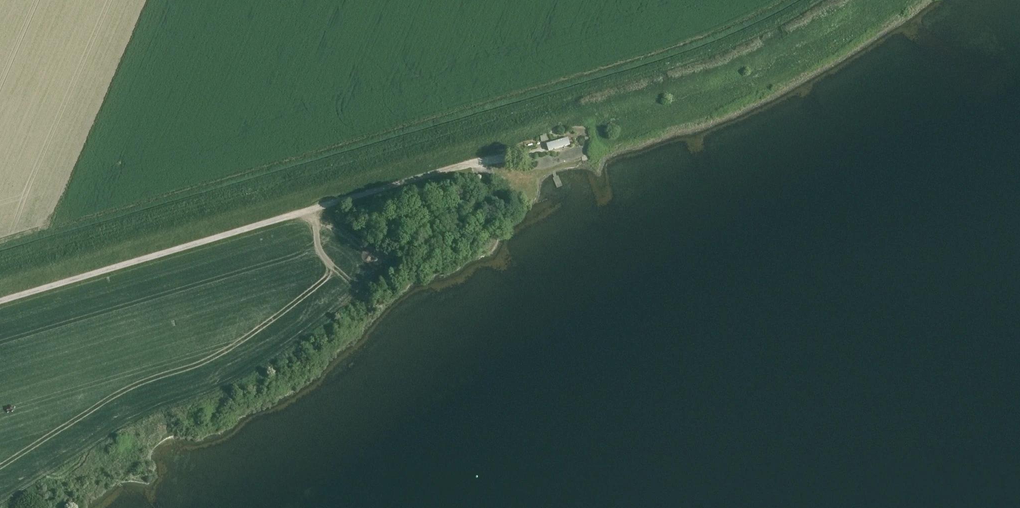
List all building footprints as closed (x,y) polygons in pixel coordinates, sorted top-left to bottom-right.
[(550,137),(551,144),(572,140),(571,133),(550,137)]
